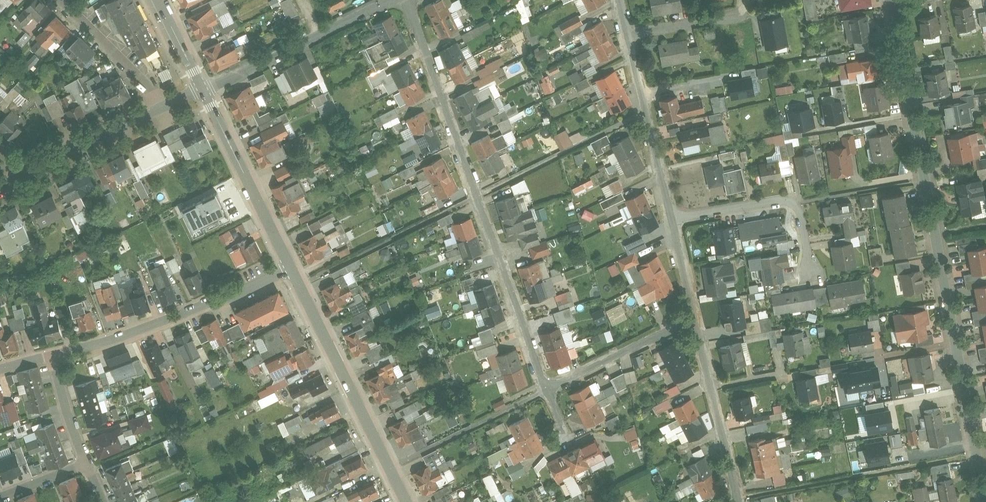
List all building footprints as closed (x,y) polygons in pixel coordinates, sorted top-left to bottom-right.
[(2,8),(10,0),(0,0),(0,6),(2,8)] [(19,16),(26,24),(34,16),(38,20),(49,9),(40,0),(34,0),(19,16)] [(108,2),(108,3),(102,5),(109,18),(115,15),(124,33),(146,21),(135,0),(111,0),(108,2)] [(326,1),(330,10),(331,10),(336,8),(341,5),(338,0),(328,0),(326,1)] [(426,6),(434,21),(451,12),(448,7),(445,0),(437,0),(426,6)] [(450,3),(451,5),(448,7),(451,12),(462,5),(459,0),(456,0),(450,3)] [(524,4),(528,2),(528,0),(514,0),(520,22),(528,20),(524,4)] [(586,3),(589,9),(606,0),(585,0),(586,3)] [(653,12),(664,11),(663,8),(681,5),(680,0),(651,0),(653,12)] [(809,20),(819,18),(816,1),(821,0),(805,0),(809,20)] [(294,2),(284,7),(286,12),(297,7),(294,2)] [(970,5),(955,8),(958,28),(965,26),(965,29),(976,27),(974,17),(973,18),(970,5)] [(212,6),(188,18),(194,28),(209,21),(217,17),(215,12),(212,6)] [(228,6),(215,12),(217,17),(230,10),(228,6)] [(297,7),(286,12),(289,18),(300,12),(297,7)] [(775,7),(760,10),(761,16),(776,14),(775,7)] [(451,12),(434,21),(442,37),(459,28),(451,12)] [(393,15),(375,24),(381,34),(383,39),(400,31),(393,15)] [(578,15),(561,24),(565,32),(580,24),(582,22),(578,15)] [(867,15),(845,19),(850,41),(854,41),(869,38),(870,38),(869,32),(870,32),(867,15)] [(937,15),(920,18),(923,36),(930,34),(930,35),(940,34),(937,15)] [(26,24),(19,16),(14,21),(22,29),(26,24)] [(57,16),(45,28),(45,29),(37,38),(40,41),(47,47),(55,39),(58,41),(70,29),(57,16)] [(782,16),(762,20),(767,48),(787,44),(782,16)] [(239,18),(221,27),(224,33),(242,24),(239,18)] [(302,18),(291,23),(294,28),(305,23),(302,18)] [(583,30),(579,33),(584,43),(590,40),(593,44),(593,45),(610,36),(602,20),(583,30)] [(146,21),(124,33),(129,44),(134,42),(141,56),(147,53),(155,69),(156,69),(167,63),(146,21)] [(209,21),(194,28),(199,39),(214,32),(211,25),(209,21)] [(565,32),(561,34),(565,41),(576,36),(575,35),(579,33),(583,30),(580,24),(565,32)] [(463,41),(479,33),(476,25),(459,34),(463,41)] [(16,42),(24,47),(31,35),(23,30),(16,42)] [(383,39),(367,47),(374,63),(387,57),(408,47),(400,31),(383,39)] [(75,33),(66,42),(71,46),(79,37),(75,33)] [(381,34),(373,38),(375,43),(383,39),(381,34)] [(610,36),(593,45),(601,60),(618,51),(610,36)] [(71,46),(67,50),(83,65),(95,53),(79,37),(71,46)] [(869,38),(854,41),(856,49),(871,47),(869,38)] [(687,39),(659,45),(663,63),(690,58),(690,60),(690,59),(688,47),(687,39)] [(250,40),(235,48),(238,52),(252,44),(250,40)] [(584,43),(579,46),(582,50),(593,44),(590,40),(584,43)] [(47,47),(40,41),(33,48),(40,55),(47,47)] [(219,42),(205,50),(210,60),(224,53),(222,48),(219,42)] [(458,42),(441,51),(449,67),(466,58),(463,52),(458,42)] [(230,45),(222,48),(224,53),(225,53),(232,49),(230,45)] [(698,45),(688,47),(690,59),(700,57),(698,45)] [(547,55),(543,46),(537,49),(536,46),(530,49),(535,61),(547,55)] [(579,46),(572,50),(574,54),(582,50),(579,46)] [(235,48),(232,49),(225,53),(230,63),(241,57),(241,56),(240,57),(238,52),(235,48)] [(591,48),(573,57),(576,63),(594,53),(591,48)] [(472,55),(469,50),(463,52),(466,58),(472,55)] [(826,54),(828,63),(845,60),(843,51),(826,54)] [(23,64),(28,69),(39,58),(34,53),(23,64)] [(210,60),(209,60),(215,70),(230,63),(225,53),(224,53),(210,60)] [(308,57),(294,64),(304,83),(317,76),(308,57)] [(387,57),(374,63),(378,70),(390,64),(387,57)] [(466,58),(449,67),(457,83),(475,74),(466,58)] [(875,59),(839,65),(842,79),(857,77),(858,81),(861,81),(878,78),(875,59)] [(494,60),(487,64),(487,65),(478,70),(482,77),(498,68),(494,60)] [(956,60),(945,62),(947,70),(957,68),(956,60)] [(167,63),(156,69),(161,80),(171,74),(172,74),(167,63)] [(409,63),(392,72),(397,82),(399,87),(400,87),(417,79),(409,63)] [(294,64),(281,71),(290,90),(304,83),(294,64)] [(591,65),(581,69),(583,75),(593,72),(591,65)] [(945,69),(926,73),(930,95),(941,93),(941,92),(949,91),(945,69)] [(615,71),(597,80),(605,95),(622,87),(615,71)] [(265,72),(250,79),(253,85),(268,79),(265,72)] [(493,73),(475,82),(478,87),(496,78),(493,73)] [(171,74),(163,79),(165,84),(174,80),(171,74)] [(546,74),(537,77),(544,93),(553,90),(546,74)] [(752,74),(726,79),(730,98),(755,93),(752,74)] [(92,79),(89,75),(84,78),(91,90),(91,91),(95,89),(96,88),(92,79)] [(111,78),(105,82),(101,75),(92,79),(96,88),(95,89),(105,109),(123,100),(118,88),(111,78)] [(131,96),(121,76),(115,79),(114,77),(111,78),(118,88),(123,100),(131,96)] [(588,76),(575,83),(578,89),(591,83),(588,76)] [(80,80),(80,78),(68,84),(71,91),(73,90),(78,99),(85,113),(99,106),(91,91),(91,90),(86,92),(80,80)] [(91,90),(84,78),(80,80),(86,92),(91,90)] [(878,78),(861,81),(862,89),(865,89),(865,87),(880,85),(878,78)] [(400,87),(399,88),(401,90),(396,93),(402,104),(407,102),(407,104),(425,95),(417,79),(400,87)] [(397,82),(387,87),(389,92),(399,87),(397,82)] [(833,86),(835,101),(840,100),(840,103),(846,102),(843,84),(833,86)] [(880,85),(865,87),(865,89),(869,108),(889,104),(885,84),(880,85)] [(474,88),(457,97),(465,112),(495,97),(488,85),(475,92),(474,88)] [(791,92),(790,85),(774,86),(774,93),(791,92)] [(0,102),(0,107),(5,111),(14,100),(21,93),(14,86),(4,98),(0,102)] [(249,86),(228,97),(233,108),(254,97),(249,86)] [(605,95),(595,100),(600,109),(609,105),(613,111),(631,102),(623,87),(622,87),(605,95)] [(55,93),(44,98),(47,105),(58,100),(55,93)] [(75,100),(72,94),(62,99),(75,124),(87,118),(85,113),(78,99),(75,100)] [(326,94),(316,98),(326,121),(336,116),(326,94)] [(725,94),(711,97),(715,113),(721,111),(729,109),(725,94)] [(973,94),(961,96),(962,102),(968,101),(969,106),(975,105),(973,94)] [(678,96),(661,100),(662,106),(659,107),(660,115),(664,114),(665,120),(683,116),(680,104),(678,96)] [(254,97),(233,108),(238,118),(253,111),(256,117),(260,115),(257,109),(261,107),(259,107),(254,97)] [(495,97),(465,112),(473,128),(490,120),(487,114),(498,109),(493,99),(495,98),(495,97)] [(65,112),(59,99),(58,100),(47,105),(54,118),(65,112)] [(703,99),(680,104),(683,116),(706,111),(703,99)] [(23,107),(14,100),(5,111),(8,114),(12,109),(17,113),(23,107)] [(823,104),(826,123),(843,120),(840,103),(840,100),(835,101),(823,104)] [(962,102),(945,105),(946,113),(945,113),(947,126),(955,125),(957,125),(956,123),(972,121),(969,106),(968,101),(962,102)] [(54,118),(47,105),(42,108),(48,121),(54,118)] [(396,107),(380,115),(383,122),(398,116),(400,115),(396,107)] [(810,108),(789,113),(792,128),(793,130),(801,129),(814,126),(810,108)] [(0,123),(0,131),(3,131),(13,140),(23,129),(16,123),(21,117),(17,113),(12,109),(8,114),(0,123)] [(506,109),(495,114),(499,122),(510,116),(506,109)] [(260,115),(256,117),(260,124),(274,117),(270,110),(260,115)] [(425,110),(408,119),(416,134),(433,126),(425,110)] [(715,113),(709,114),(711,122),(723,119),(721,111),(715,113)] [(274,117),(260,124),(263,132),(283,122),(280,114),(274,117)] [(398,116),(383,122),(386,128),(391,125),(400,121),(398,116)] [(510,116),(499,122),(503,130),(514,125),(510,116)] [(199,129),(194,119),(185,124),(190,133),(183,137),(186,144),(186,145),(188,144),(195,158),(201,156),(214,149),(203,127),(199,129)] [(403,126),(400,121),(391,125),(394,131),(403,126)] [(263,132),(266,138),(252,145),(257,156),(280,145),(277,139),(288,134),(283,123),(284,123),(283,122),(263,132)] [(708,124),(681,131),(680,126),(679,126),(685,151),(685,150),(684,146),(711,139),(712,144),(728,141),(728,140),(726,140),(722,124),(724,124),(724,123),(709,127),(708,122),(707,122),(708,124)] [(185,124),(164,134),(169,144),(176,141),(179,147),(186,144),(183,137),(190,133),(185,124)] [(865,125),(853,127),(854,134),(866,132),(865,125)] [(433,126),(416,134),(418,140),(424,150),(441,141),(433,126)] [(783,130),(785,139),(802,136),(801,129),(793,130),(792,128),(783,130)] [(889,132),(871,135),(873,146),(875,159),(893,156),(891,145),(892,145),(891,140),(890,140),(889,132)] [(975,133),(949,139),(953,160),(979,155),(975,133)] [(416,134),(399,143),(402,148),(418,140),(416,134)] [(489,134),(472,143),(480,158),(497,150),(489,134)] [(607,134),(591,142),(597,155),(605,151),(602,147),(611,142),(607,134)] [(854,134),(843,136),(845,147),(848,146),(849,152),(857,150),(854,134)] [(530,135),(520,139),(523,146),(532,142),(530,135)] [(629,135),(612,144),(620,160),(637,151),(629,135)] [(570,136),(557,142),(561,150),(574,144),(570,136)] [(155,138),(136,148),(137,150),(135,151),(141,164),(143,167),(150,164),(153,171),(168,163),(165,157),(167,156),(162,146),(159,140),(156,141),(155,138)] [(793,141),(786,142),(786,143),(789,155),(796,153),(793,141)] [(176,159),(168,143),(162,146),(167,156),(165,157),(168,163),(176,159)] [(280,145),(257,156),(262,166),(288,154),(283,143),(280,145)] [(786,143),(779,144),(783,160),(789,158),(789,155),(786,143)] [(506,145),(497,150),(500,155),(508,151),(506,145)] [(845,147),(834,149),(835,154),(830,155),(834,175),(852,172),(849,152),(848,146),(845,147)] [(735,149),(719,153),(721,160),(736,156),(735,149)] [(497,150),(480,158),(488,174),(505,165),(500,155),(497,150)] [(747,150),(741,151),(743,162),(749,161),(747,150)] [(412,151),(400,158),(404,166),(416,160),(412,151)] [(637,151),(620,160),(628,175),(645,167),(637,151)] [(815,152),(796,156),(801,181),(802,180),(801,178),(819,175),(820,177),(821,176),(815,152)] [(124,153),(110,160),(117,175),(123,173),(125,177),(133,173),(124,153)] [(442,157),(424,166),(429,177),(432,182),(449,173),(450,173),(442,157)] [(779,159),(760,163),(763,182),(783,178),(779,159)] [(110,160),(97,166),(106,187),(110,185),(110,187),(117,184),(114,177),(117,175),(110,160)] [(976,161),(977,169),(979,169),(985,167),(985,160),(976,161)] [(616,162),(606,167),(609,172),(619,167),(616,162)] [(361,169),(365,177),(377,172),(373,163),(361,169)] [(143,167),(141,164),(135,166),(141,177),(146,174),(143,167)] [(150,164),(143,167),(146,174),(153,171),(150,164)] [(413,164),(401,170),(404,177),(416,170),(413,164)] [(741,168),(723,172),(721,164),(706,168),(711,187),(725,183),(728,193),(746,189),(741,168)] [(287,165),(275,170),(278,176),(290,170),(287,165)] [(290,170),(278,176),(281,181),(293,175),(290,170)] [(89,173),(82,176),(81,175),(73,178),(80,194),(83,192),(89,204),(96,200),(92,191),(91,192),(89,188),(95,185),(89,173)] [(432,182),(428,184),(434,195),(437,193),(440,198),(457,189),(449,173),(432,182)] [(298,175),(273,188),(281,204),(296,197),(304,193),(306,191),(298,175)] [(383,188),(391,185),(388,176),(380,179),(383,188)] [(423,180),(422,179),(416,181),(419,188),(428,184),(432,182),(429,177),(423,180)] [(73,178),(61,184),(68,200),(75,213),(87,208),(80,194),(73,178)] [(141,178),(133,182),(140,197),(148,193),(141,178)] [(619,178),(609,182),(614,193),(624,189),(619,178)] [(572,193),(591,185),(589,179),(569,187),(572,193)] [(982,179),(958,184),(963,214),(982,211),(979,198),(985,196),(982,179)] [(525,180),(512,186),(515,194),(529,191),(525,180)] [(218,190),(215,185),(174,205),(182,222),(189,218),(187,214),(199,208),(200,210),(207,206),(211,213),(222,208),(236,201),(228,185),(218,190)] [(110,191),(104,194),(108,202),(114,199),(110,191)] [(622,191),(600,201),(604,208),(625,198),(626,198),(625,198),(622,191)] [(644,192),(627,200),(626,197),(625,198),(626,198),(625,198),(633,216),(633,215),(634,216),(652,208),(644,192)] [(905,192),(883,196),(889,227),(890,226),(896,256),(918,252),(912,222),(911,222),(905,192)] [(304,193),(296,197),(298,202),(306,198),(304,193)] [(872,193),(860,195),(862,207),(874,205),(872,193)] [(49,198),(33,206),(38,214),(41,213),(44,221),(61,213),(62,215),(63,214),(53,195),(48,197),(49,198)] [(516,196),(497,202),(503,219),(521,213),(521,212),(516,196)] [(296,197),(281,204),(287,215),(301,207),(298,202),(296,197)] [(75,213),(68,200),(64,202),(69,214),(70,215),(75,213)] [(852,201),(824,206),(826,220),(843,217),(845,227),(856,225),(852,201)] [(438,203),(428,207),(430,213),(440,208),(438,203)] [(1,214),(2,215),(8,227),(0,231),(0,239),(6,252),(31,239),(24,225),(23,225),(22,222),(24,221),(17,206),(1,214)] [(652,208),(634,216),(641,231),(659,223),(652,208)] [(531,209),(521,212),(521,213),(503,219),(509,240),(519,237),(536,231),(538,230),(531,209)] [(589,221),(592,213),(582,209),(579,217),(589,221)] [(299,223),(315,215),(312,210),(297,217),(299,223)] [(451,213),(438,219),(442,227),(454,220),(451,213)] [(70,215),(69,214),(63,217),(68,229),(75,225),(70,215)] [(623,215),(613,219),(615,225),(625,220),(623,215)] [(780,215),(746,221),(746,224),(749,238),(762,236),(763,244),(789,239),(787,230),(783,231),(780,215)] [(472,218),(453,224),(458,241),(459,241),(477,235),(472,218)] [(320,219),(309,224),(312,231),(323,225),(320,219)] [(385,223),(379,226),(383,234),(389,231),(385,223)] [(746,224),(739,226),(741,237),(742,239),(749,238),(746,224)] [(739,226),(739,225),(733,226),(735,238),(741,237),(739,226)] [(856,225),(845,227),(847,237),(852,236),(858,235),(856,225)] [(733,226),(715,229),(718,245),(721,245),(722,251),(719,252),(719,253),(737,250),(735,238),(733,226)] [(536,231),(519,237),(523,249),(530,247),(540,243),(536,231)] [(347,232),(337,237),(341,243),(351,238),(347,232)] [(315,235),(300,243),(305,253),(328,241),(326,237),(318,241),(315,235)] [(477,235),(459,241),(463,253),(464,258),(483,251),(477,235)] [(633,235),(622,241),(624,246),(635,241),(633,235)] [(847,237),(836,239),(837,244),(852,242),(852,236),(847,237)] [(247,239),(233,245),(235,249),(232,251),(239,265),(262,253),(256,241),(250,244),(247,239)] [(328,241),(305,253),(310,264),(333,252),(328,241)] [(458,241),(453,243),(453,244),(448,246),(449,251),(455,249),(457,255),(463,253),(459,241),(458,241)] [(540,243),(530,247),(534,258),(551,252),(547,241),(540,243)] [(977,241),(959,244),(960,251),(969,250),(969,249),(978,248),(977,241)] [(837,244),(833,245),(835,254),(837,254),(839,267),(837,267),(837,268),(857,265),(852,242),(837,244)] [(881,246),(869,248),(872,266),(884,264),(881,246)] [(969,249),(969,250),(971,261),(985,258),(985,246),(978,248),(969,249)] [(634,252),(619,259),(624,269),(629,266),(635,264),(639,262),(634,252)] [(780,254),(762,257),(762,258),(765,258),(766,266),(764,266),(766,283),(782,281),(785,280),(783,266),(791,265),(789,253),(781,254),(780,254)] [(658,256),(640,265),(643,270),(640,272),(637,267),(631,270),(639,286),(666,272),(658,256)] [(205,284),(193,257),(185,261),(191,275),(184,278),(190,291),(205,284)] [(746,269),(757,269),(757,257),(746,257),(746,269)] [(180,269),(174,258),(167,261),(165,258),(167,261),(172,273),(180,269)] [(971,261),(973,272),(973,273),(982,271),(985,271),(985,258),(971,261)] [(359,259),(346,266),(349,272),(352,271),(362,266),(359,259)] [(454,260),(444,264),(448,273),(457,269),(454,260)] [(910,260),(896,262),(898,274),(902,274),(902,273),(912,271),(910,260)] [(172,273),(167,261),(165,262),(163,263),(168,275),(172,273)] [(538,262),(519,268),(525,285),(543,279),(538,262)] [(168,275),(163,263),(155,266),(162,285),(157,287),(158,289),(157,289),(162,302),(163,304),(177,299),(168,275)] [(605,266),(610,276),(617,273),(613,263),(605,266)] [(721,264),(705,267),(706,277),(707,278),(708,279),(709,284),(708,284),(707,286),(709,294),(713,293),(726,291),(724,277),(733,275),(734,279),(735,279),(732,263),(721,265),(721,264)] [(346,266),(332,273),(335,279),(344,274),(344,275),(349,272),(346,266)] [(560,267),(551,270),(553,275),(562,272),(560,267)] [(912,271),(902,273),(902,274),(906,293),(925,290),(921,270),(912,271)] [(349,272),(344,275),(351,289),(359,285),(357,280),(356,280),(352,271),(349,272)] [(982,271),(973,273),(973,272),(964,274),(966,281),(983,278),(982,271)] [(639,286),(647,302),(674,288),(666,272),(639,286)] [(114,275),(111,276),(111,275),(110,276),(110,274),(108,275),(109,276),(107,277),(107,278),(102,280),(105,287),(117,283),(114,275)] [(344,274),(335,279),(337,283),(323,290),(328,300),(343,293),(351,289),(344,275),(344,274)] [(983,278),(966,281),(967,288),(976,287),(976,286),(984,285),(983,278)] [(543,279),(525,285),(530,301),(549,295),(543,279)] [(863,279),(829,285),(832,303),(832,306),(849,303),(849,300),(866,297),(863,279)] [(141,280),(119,287),(123,296),(125,304),(129,315),(150,308),(145,293),(141,280)] [(782,281),(766,283),(768,290),(783,287),(782,281)] [(105,287),(98,289),(103,306),(104,306),(109,320),(114,318),(116,319),(121,317),(121,316),(122,315),(119,306),(117,298),(123,296),(119,287),(117,283),(105,287)] [(493,284),(475,290),(479,301),(481,307),(499,301),(493,284)] [(976,286),(976,287),(978,298),(985,297),(985,284),(984,285),(976,286)] [(829,286),(814,288),(817,306),(832,303),(829,286)] [(814,288),(773,295),(776,311),(792,308),(792,310),(817,306),(814,288)] [(162,302),(157,289),(152,291),(152,292),(157,304),(162,302)] [(351,289),(343,293),(345,297),(353,293),(351,289)] [(572,320),(568,306),(573,305),(569,290),(553,295),(557,310),(551,312),(554,325),(572,320)] [(726,291),(713,293),(714,299),(727,297),(726,291)] [(152,292),(145,293),(150,308),(157,306),(157,304),(152,292)] [(360,293),(354,296),(356,300),(348,304),(353,316),(368,308),(360,292),(360,293)] [(277,293),(257,303),(264,318),(265,321),(288,310),(287,309),(289,306),(288,303),(284,303),(281,295),(281,294),(277,293)] [(343,293),(328,300),(333,311),(348,304),(356,300),(354,296),(353,293),(345,297),(343,293)] [(978,298),(980,309),(980,310),(985,309),(985,297),(978,298)] [(88,298),(71,303),(75,316),(77,315),(82,329),(96,324),(88,298)] [(45,301),(38,303),(44,323),(49,322),(47,315),(48,315),(45,301)] [(479,301),(471,304),(473,310),(481,307),(479,301)] [(499,301),(481,307),(483,313),(486,323),(505,317),(499,301)] [(742,301),(722,305),(727,330),(746,327),(747,327),(746,322),(742,301)] [(38,303),(31,304),(34,318),(35,318),(36,325),(44,323),(38,303)] [(257,303),(238,312),(246,327),(264,318),(257,303)] [(925,303),(913,305),(914,312),(926,309),(925,303)] [(125,304),(119,306),(122,315),(123,317),(129,315),(125,304)] [(605,311),(610,321),(623,314),(619,304),(605,311)] [(481,307),(473,310),(475,315),(483,313),(481,307)] [(353,316),(350,317),(356,329),(345,335),(350,345),(373,334),(374,334),(372,330),(374,329),(370,321),(374,319),(368,308),(353,316)] [(589,313),(594,325),(605,320),(600,308),(589,313)] [(914,312),(895,315),(897,330),(900,331),(900,335),(904,338),(909,337),(909,339),(916,338),(927,336),(927,334),(925,322),(929,321),(926,309),(914,312)] [(972,310),(974,318),(985,316),(985,309),(980,310),(980,309),(972,310)] [(974,318),(975,325),(984,323),(984,322),(985,322),(985,316),(974,318)] [(16,317),(10,319),(14,333),(20,331),(17,319),(16,317)] [(26,329),(23,318),(17,319),(20,331),(26,329)] [(49,322),(44,323),(48,339),(62,335),(58,319),(49,322)] [(217,319),(203,326),(204,327),(210,340),(216,337),(221,346),(229,342),(223,331),(217,319)] [(295,319),(262,335),(269,349),(273,357),(305,342),(306,341),(295,319)] [(760,319),(746,322),(747,327),(746,327),(747,334),(763,331),(760,319)] [(880,319),(868,321),(870,327),(875,326),(875,331),(882,329),(880,319)] [(6,335),(2,321),(0,322),(0,342),(4,353),(5,353),(6,354),(10,353),(10,351),(19,348),(14,333),(6,335)] [(36,325),(28,327),(32,343),(48,339),(44,323),(36,325)] [(240,323),(228,329),(233,340),(234,342),(246,336),(240,323)] [(204,327),(196,331),(202,343),(210,340),(204,327)] [(491,328),(479,332),(483,343),(495,339),(491,328)] [(560,328),(542,334),(547,351),(565,345),(560,328)] [(782,328),(769,330),(770,337),(772,347),(779,346),(777,336),(783,335),(782,328)] [(233,340),(228,329),(223,331),(229,342),(233,340)] [(594,335),(597,343),(610,338),(607,330),(594,335)] [(747,334),(744,335),(745,342),(770,337),(769,330),(763,331),(747,334)] [(872,330),(850,334),(853,351),(874,347),(872,330)] [(803,331),(785,334),(788,355),(806,352),(806,346),(810,345),(809,338),(804,338),(803,331)] [(204,363),(190,332),(177,338),(187,362),(193,359),(196,366),(204,363)] [(927,336),(916,338),(917,346),(935,342),(933,333),(927,334),(927,336)] [(373,334),(350,345),(356,356),(367,351),(371,349),(371,348),(368,342),(375,339),(373,334)] [(375,339),(368,342),(371,348),(378,344),(375,339)] [(575,341),(565,345),(567,350),(581,345),(579,340),(575,341)] [(678,341),(660,350),(668,366),(686,357),(678,341)] [(229,342),(221,346),(228,361),(235,357),(233,352),(229,342)] [(273,357),(267,360),(275,378),(292,370),(291,368),(299,363),(301,367),(315,360),(309,347),(307,348),(305,342),(273,357)] [(740,342),(722,347),(725,361),(726,361),(728,369),(746,364),(740,342)] [(378,344),(371,348),(371,349),(367,351),(373,363),(375,362),(374,362),(387,356),(381,343),(378,344)] [(159,344),(144,350),(155,374),(163,371),(159,361),(165,359),(161,349),(159,344)] [(497,344),(478,350),(481,358),(500,351),(497,344)] [(565,345),(547,351),(553,367),(571,361),(567,350),(565,345)] [(168,346),(161,349),(165,359),(167,358),(173,355),(168,346)] [(269,349),(244,361),(248,369),(258,364),(267,360),(273,357),(269,349)] [(242,358),(238,350),(233,352),(235,357),(237,360),(242,358)] [(129,351),(110,358),(113,368),(117,378),(123,375),(124,378),(131,376),(130,373),(136,371),(136,370),(133,361),(129,351)] [(516,351),(498,357),(501,366),(503,373),(521,367),(516,351)] [(387,356),(374,362),(375,362),(378,369),(380,368),(390,363),(396,360),(392,353),(387,356)] [(633,368),(643,365),(640,354),(629,357),(633,368)] [(928,354),(909,358),(909,359),(911,358),(915,382),(916,382),(921,381),(932,379),(931,371),(928,354)] [(173,355),(167,358),(170,365),(176,362),(173,355)] [(686,357),(668,366),(676,382),(694,373),(686,357)] [(830,357),(820,359),(821,367),(831,365),(830,357)] [(146,372),(140,358),(133,361),(136,370),(136,371),(138,375),(146,372)] [(224,375),(217,361),(212,363),(214,367),(219,377),(224,375)] [(847,362),(831,365),(833,372),(846,370),(848,367),(847,362)] [(390,363),(380,368),(382,373),(368,380),(373,391),(398,379),(390,363)] [(258,364),(248,369),(250,375),(261,370),(258,364)] [(821,367),(816,368),(817,375),(827,373),(829,381),(834,380),(833,372),(831,365),(821,367)] [(501,366),(487,371),(487,372),(479,375),(481,381),(491,378),(491,377),(503,373),(501,366)] [(38,367),(21,372),(24,381),(27,392),(44,387),(38,367)] [(214,367),(206,372),(213,386),(222,381),(219,377),(214,367)] [(521,367),(503,373),(505,379),(509,390),(527,384),(521,367)] [(878,367),(843,373),(846,391),(881,384),(878,367)] [(117,378),(113,368),(106,371),(107,376),(110,384),(110,385),(119,382),(117,378)] [(635,369),(624,372),(627,384),(638,381),(635,369)] [(647,376),(650,383),(661,378),(658,371),(647,376)] [(398,379),(373,391),(378,401),(387,397),(389,401),(401,395),(398,389),(407,384),(411,391),(418,388),(413,378),(410,372),(398,379)] [(624,372),(611,378),(618,391),(628,386),(627,384),(624,372)] [(503,373),(491,377),(491,378),(493,383),(505,379),(503,373)] [(322,374),(292,389),(295,396),(312,388),(315,394),(329,387),(322,374)] [(897,374),(891,375),(893,385),(891,385),(893,398),(893,399),(903,397),(902,393),(900,393),(897,374)] [(815,376),(798,379),(801,398),(811,397),(810,394),(818,393),(815,376)] [(286,378),(273,384),(276,390),(289,384),(286,378)] [(178,407),(166,379),(159,382),(171,410),(178,407)] [(93,381),(76,386),(83,406),(99,401),(95,389),(93,381)] [(912,382),(901,384),(902,393),(903,397),(915,395),(912,382)] [(656,403),(678,392),(675,385),(653,396),(656,403)] [(589,386),(572,394),(580,410),(597,401),(595,396),(589,386)] [(44,387),(27,392),(30,403),(32,412),(50,407),(44,387)] [(255,392),(258,397),(268,392),(266,387),(255,392)] [(603,389),(599,391),(600,393),(595,396),(597,401),(607,396),(603,389)] [(259,408),(276,399),(272,391),(255,399),(259,408)] [(755,394),(749,396),(751,405),(757,403),(755,394)] [(401,395),(389,401),(393,409),(405,403),(401,395)] [(607,396),(597,401),(600,406),(610,401),(607,396)] [(749,396),(734,400),(738,418),(753,414),(751,405),(749,396)] [(669,398),(654,405),(658,414),(674,406),(669,398)] [(923,399),(911,402),(912,408),(924,406),(923,399)] [(691,400),(674,408),(679,418),(661,428),(663,433),(682,424),(699,415),(691,400)] [(4,404),(5,408),(0,410),(4,423),(20,418),(15,401),(4,404)] [(99,401),(83,406),(89,426),(105,421),(102,412),(99,401)] [(597,401),(580,410),(588,425),(605,417),(600,406),(597,401)] [(855,413),(859,433),(893,427),(889,408),(882,409),(880,401),(862,404),(863,411),(855,413)] [(336,402),(311,415),(315,422),(326,416),(329,422),(342,415),(336,402)] [(414,403),(395,412),(398,418),(403,416),(403,417),(418,410),(414,403)] [(939,407),(924,410),(928,427),(943,425),(939,407)] [(783,411),(771,414),(772,420),(784,417),(783,411)] [(147,414),(130,419),(132,428),(124,430),(126,435),(151,428),(147,414)] [(406,418),(390,425),(395,436),(418,425),(427,421),(423,414),(414,418),(415,421),(411,423),(411,422),(408,423),(406,418)] [(771,414),(754,417),(755,423),(772,420),(771,414)] [(699,415),(682,424),(682,425),(671,431),(673,435),(685,429),(690,439),(707,430),(699,415)] [(279,436),(299,429),(297,421),(299,420),(298,416),(275,423),(279,436)] [(913,416),(906,417),(909,431),(916,429),(913,416)] [(527,417),(510,426),(518,441),(535,432),(527,417)] [(616,418),(608,422),(610,428),(619,424),(616,418)] [(767,422),(747,425),(749,432),(769,428),(767,422)] [(43,427),(39,429),(46,448),(62,442),(55,423),(43,427)] [(12,426),(14,436),(26,434),(24,424),(12,426)] [(418,425),(410,429),(412,433),(420,429),(418,425)] [(943,425),(928,427),(930,437),(931,445),(946,442),(943,425)] [(625,440),(637,436),(633,426),(621,431),(625,440)] [(357,444),(348,427),(315,444),(318,451),(331,444),(333,448),(339,445),(342,451),(357,444)] [(928,427),(920,429),(921,439),(930,437),(928,427)] [(38,440),(28,444),(32,453),(46,448),(39,429),(35,430),(38,440)] [(122,429),(108,434),(106,433),(93,439),(100,457),(130,444),(126,435),(124,430),(123,429),(122,429)] [(410,429),(396,436),(401,447),(415,439),(412,433),(410,429)] [(916,429),(909,431),(907,432),(909,445),(917,443),(919,443),(916,429)] [(535,432),(518,441),(526,457),(543,448),(535,432)] [(901,432),(889,434),(892,448),(903,446),(901,432)] [(784,437),(778,438),(781,452),(788,451),(788,452),(791,451),(790,445),(786,446),(784,437)] [(765,438),(751,441),(755,458),(776,453),(781,452),(778,438),(774,439),(766,440),(765,438)] [(596,440),(580,447),(589,464),(605,457),(596,440)] [(687,440),(677,445),(682,455),(692,450),(687,440)] [(886,441),(866,445),(870,464),(890,461),(886,441)] [(62,442),(46,448),(49,456),(45,458),(49,469),(69,462),(62,442)] [(21,446),(13,449),(15,453),(20,465),(28,462),(21,446)] [(580,447),(564,455),(565,455),(573,472),(577,471),(586,466),(589,464),(580,447)] [(828,456),(827,447),(819,448),(820,457),(828,456)] [(360,449),(326,466),(328,469),(315,476),(320,486),(333,480),(331,477),(340,473),(343,479),(357,472),(357,473),(368,468),(369,466),(367,463),(366,462),(360,449)] [(691,459),(701,457),(700,449),(689,451),(691,459)] [(788,451),(781,452),(784,468),(791,466),(788,452),(788,451)] [(0,459),(0,462),(6,478),(23,471),(20,465),(15,453),(0,459)] [(776,453),(755,458),(758,475),(773,472),(773,470),(779,468),(776,453)] [(565,455),(549,463),(557,481),(564,477),(573,473),(573,472),(565,455)] [(549,460),(544,456),(536,465),(539,471),(547,462),(549,460)] [(704,458),(688,466),(693,476),(696,482),(713,473),(704,458)] [(44,471),(40,461),(35,463),(38,473),(44,471)] [(122,462),(107,469),(112,480),(127,473),(126,471),(122,462)] [(35,463),(29,465),(33,475),(38,473),(35,463)] [(949,463),(931,466),(933,473),(951,469),(949,463)] [(428,466),(414,473),(419,483),(434,476),(432,472),(428,466)] [(586,466),(577,471),(579,475),(588,471),(586,466)] [(439,468),(432,472),(434,476),(442,473),(439,468)] [(951,469),(933,473),(934,481),(938,480),(952,477),(951,469)] [(127,473),(112,480),(114,485),(113,486),(114,489),(115,489),(116,491),(132,484),(128,475),(127,473)] [(445,473),(442,474),(442,473),(434,476),(439,487),(449,482),(445,474),(446,474),(445,473)] [(490,473),(480,477),(488,496),(493,494),(497,501),(503,501),(490,473)] [(573,473),(564,477),(573,495),(582,491),(573,473)] [(713,473),(696,482),(704,497),(721,488),(713,473)] [(784,473),(773,475),(775,485),(786,483),(784,473)] [(419,483),(424,495),(439,487),(434,476),(419,483)] [(693,476),(687,480),(690,485),(696,482),(693,476)] [(60,483),(68,501),(86,501),(76,477),(60,483)] [(952,477),(938,480),(941,497),(956,495),(953,477),(952,477)] [(1,487),(8,486),(7,479),(0,480),(1,487)] [(374,481),(348,494),(352,501),(364,496),(366,501),(381,494),(378,487),(378,485),(377,482),(375,482),(374,481)] [(132,484),(116,491),(121,501),(136,494),(135,492),(132,484)] [(449,485),(434,493),(436,498),(452,490),(449,485)] [(927,486),(914,488),(917,501),(922,500),(923,501),(929,499),(930,499),(927,486)] [(316,492),(306,497),(308,501),(321,501),(324,501),(333,496),(330,488),(317,494),(316,492)] [(34,494),(19,500),(20,501),(38,501),(34,494)]
